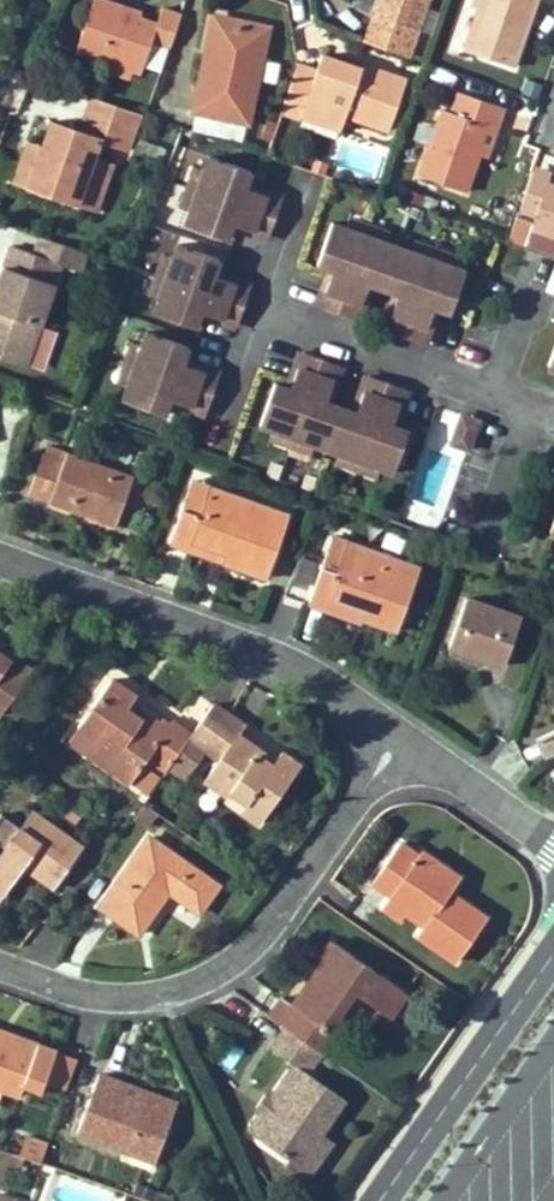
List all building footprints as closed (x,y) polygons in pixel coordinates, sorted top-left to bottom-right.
[(140,18),(130,15),(132,10),(103,0),(94,0),(76,51),(107,62),(133,70),(142,73),(145,65),(154,39),(168,44),(172,45),(182,15),(165,9),(158,25),(140,18)] [(365,11),(373,14),(378,0),(369,0),(365,11)] [(373,14),(380,16),(370,43),(411,57),(430,0),(378,0),(373,14)] [(538,0),(483,0),(480,9),(466,49),(515,66),(538,0)] [(473,6),(480,9),(483,0),(475,0),(473,6)] [(132,10),(130,15),(140,18),(142,13),(132,10)] [(370,43),(380,16),(373,14),(364,41),(370,43)] [(215,58),(209,57),(205,80),(202,90),(198,115),(251,126),(260,82),(271,34),(221,24),(218,45),(215,58)] [(154,39),(145,65),(158,70),(168,44),(154,39)] [(218,45),(211,44),(209,57),(215,58),(218,45)] [(408,78),(374,66),(370,76),(363,74),(362,67),(359,65),(324,53),(317,71),(299,64),(283,112),(300,117),(301,115),(309,95),(348,109),(346,115),(389,129),(408,78)] [(133,70),(107,62),(104,70),(129,78),(133,70)] [(362,67),(363,74),(370,76),(374,66),(360,62),(359,65),(362,67)] [(453,111),(444,108),(420,175),(467,191),(479,153),(489,126),(497,128),(504,107),(460,91),(453,111)] [(301,115),(341,129),(346,115),(348,109),(309,95),(301,115)] [(43,150),(36,168),(22,163),(17,178),(81,199),(94,156),(100,140),(127,148),(138,115),(91,99),(80,134),(52,125),(43,150)] [(487,156),(497,128),(489,126),(479,153),(487,156)] [(22,163),(36,168),(43,150),(28,145),(22,163)] [(94,156),(81,199),(100,206),(116,162),(94,156)] [(258,172),(216,158),(210,172),(195,210),(190,225),(231,240),(237,225),(273,239),(281,219),(288,201),(252,188),(258,172)] [(195,210),(210,172),(201,168),(186,206),(195,210)] [(548,183),(550,176),(534,171),(520,210),(536,216),(532,228),(553,235),(553,185),(548,183)] [(350,229),(388,243),(391,233),(353,219),(350,229)] [(350,229),(335,223),(320,264),(336,270),(322,305),(358,319),(371,283),(401,294),(388,330),(425,345),(438,308),(453,314),(468,274),(457,270),(417,254),(388,243),(350,229)] [(55,281),(63,261),(78,267),(83,255),(38,237),(34,247),(7,236),(0,253),(0,260),(55,281)] [(417,254),(457,270),(461,259),(421,244),(417,254)] [(224,259),(183,245),(177,259),(162,297),(157,313),(199,327),(204,313),(241,327),(255,288),(218,275),(224,259)] [(162,297),(177,259),(168,255),(153,293),(162,297)] [(55,281),(0,260),(0,352),(31,363),(55,281)] [(192,345),(149,331),(144,345),(130,383),(124,399),(166,413),(172,399),(208,412),(222,374),(185,361),(192,345)] [(130,383),(144,345),(135,342),(120,380),(130,383)] [(378,467),(392,473),(407,432),(391,426),(405,391),(369,377),(356,413),(325,402),(339,366),(302,351),(288,389),(274,383),(259,423),(272,428),(310,442),(338,452),(340,453),(378,467)] [(481,425),(463,418),(453,446),(470,453),(481,425)] [(310,442),(272,428),(269,438),(307,452),(310,442)] [(51,444),(48,454),(65,460),(69,451),(51,444)] [(48,454),(45,453),(30,496),(45,502),(118,527),(127,503),(132,489),(136,476),(69,451),(65,460),(48,454)] [(340,453),(338,452),(334,463),(374,478),(378,467),(340,453)] [(191,490),(207,496),(211,485),(194,479),(191,490)] [(211,485),(207,496),(191,490),(172,542),(192,549),(196,539),(227,551),(224,561),(268,578),(286,529),(243,512),(248,499),(211,485)] [(134,506),(140,493),(132,489),(127,503),(134,506)] [(291,514),(248,499),(243,512),(286,529),(291,514)] [(329,550),(343,554),(348,541),(334,536),(329,550)] [(192,549),(224,561),(227,551),(196,539),(192,549)] [(348,541),(343,554),(329,550),(315,589),(367,608),(363,618),(399,630),(418,579),(391,569),(395,557),(348,541)] [(395,557),(391,569),(418,579),(422,566),(395,557)] [(315,589),(310,603),(362,620),(363,618),(367,608),(315,589)] [(468,597),(451,646),(505,666),(524,617),(468,597)] [(7,665),(10,660),(0,653),(0,660),(7,665)] [(10,660),(7,665),(0,660),(0,714),(2,715),(34,671),(13,656),(10,660)] [(113,679),(79,726),(96,738),(87,751),(131,782),(132,781),(143,766),(148,757),(168,770),(192,734),(175,721),(172,725),(163,719),(161,722),(156,728),(128,709),(133,702),(137,696),(113,679)] [(156,728),(161,722),(133,702),(128,709),(156,728)] [(283,752),(277,761),(274,765),(258,754),(261,749),(259,748),(240,735),(247,726),(215,703),(192,734),(168,770),(181,779),(204,748),(220,759),(206,780),(229,795),(232,791),(247,802),(241,812),(261,824),(302,765),(283,752)] [(87,751),(96,738),(79,726),(70,739),(87,751)] [(553,754),(553,748),(549,734),(538,738),(546,758),(553,754)] [(259,748),(261,749),(277,761),(283,752),(265,739),(259,748)] [(274,765),(277,761),(261,749),(258,754),(274,765)] [(149,771),(143,766),(132,781),(139,786),(149,771)] [(169,794),(159,787),(151,798),(161,805),(169,794)] [(158,815),(146,805),(136,819),(149,828),(158,815)] [(28,835),(40,816),(31,810),(19,828),(28,835)] [(7,892),(25,867),(55,889),(83,847),(40,816),(28,835),(19,828),(1,815),(0,816),(0,887),(7,892)] [(221,886),(150,837),(101,908),(140,935),(170,892),(201,913),(221,886)] [(420,858),(401,845),(375,882),(394,896),(397,891),(413,903),(407,912),(425,926),(418,935),(456,962),(486,920),(450,895),(462,879),(425,852),(420,858)] [(286,855),(274,847),(265,859),(277,868),(286,855)] [(401,921),(407,912),(413,903),(397,891),(394,896),(384,909),(401,921)] [(329,971),(320,985),(312,980),(294,1005),(283,997),(270,1016),(287,1028),(322,1053),(362,997),(391,1016),(407,993),(333,942),(317,963),(321,966),(329,971)] [(321,966),(312,980),(320,985),(329,971),(321,966)] [(273,1049),(294,1065),(269,1100),(274,1104),(269,1113),(263,1109),(249,1130),(288,1158),(306,1151),(319,1133),(342,1099),(307,1073),(322,1053),(287,1028),(273,1049)] [(1,1037),(4,1030),(0,1029),(0,1088),(1,1089),(21,1096),(25,1085),(43,1091),(58,1050),(21,1037),(19,1043),(1,1037)] [(1,1037),(19,1043),(21,1037),(4,1030),(1,1037)] [(101,1073),(78,1133),(157,1163),(173,1121),(138,1108),(142,1099),(122,1092),(126,1082),(101,1073)] [(142,1099),(138,1108),(173,1121),(179,1104),(126,1082),(122,1092),(142,1099)] [(269,1113),(274,1104),(269,1100),(262,1095),(256,1104),(263,1109),(269,1113)] [(331,1140),(319,1133),(306,1151),(288,1158),(284,1166),(304,1180),(331,1140)] [(21,1155),(41,1162),(49,1141),(29,1134),(21,1155)] [(12,1152),(0,1148),(0,1185),(12,1152)] [(151,1200),(153,1200),(155,1191),(140,1185),(137,1196),(151,1200)]
